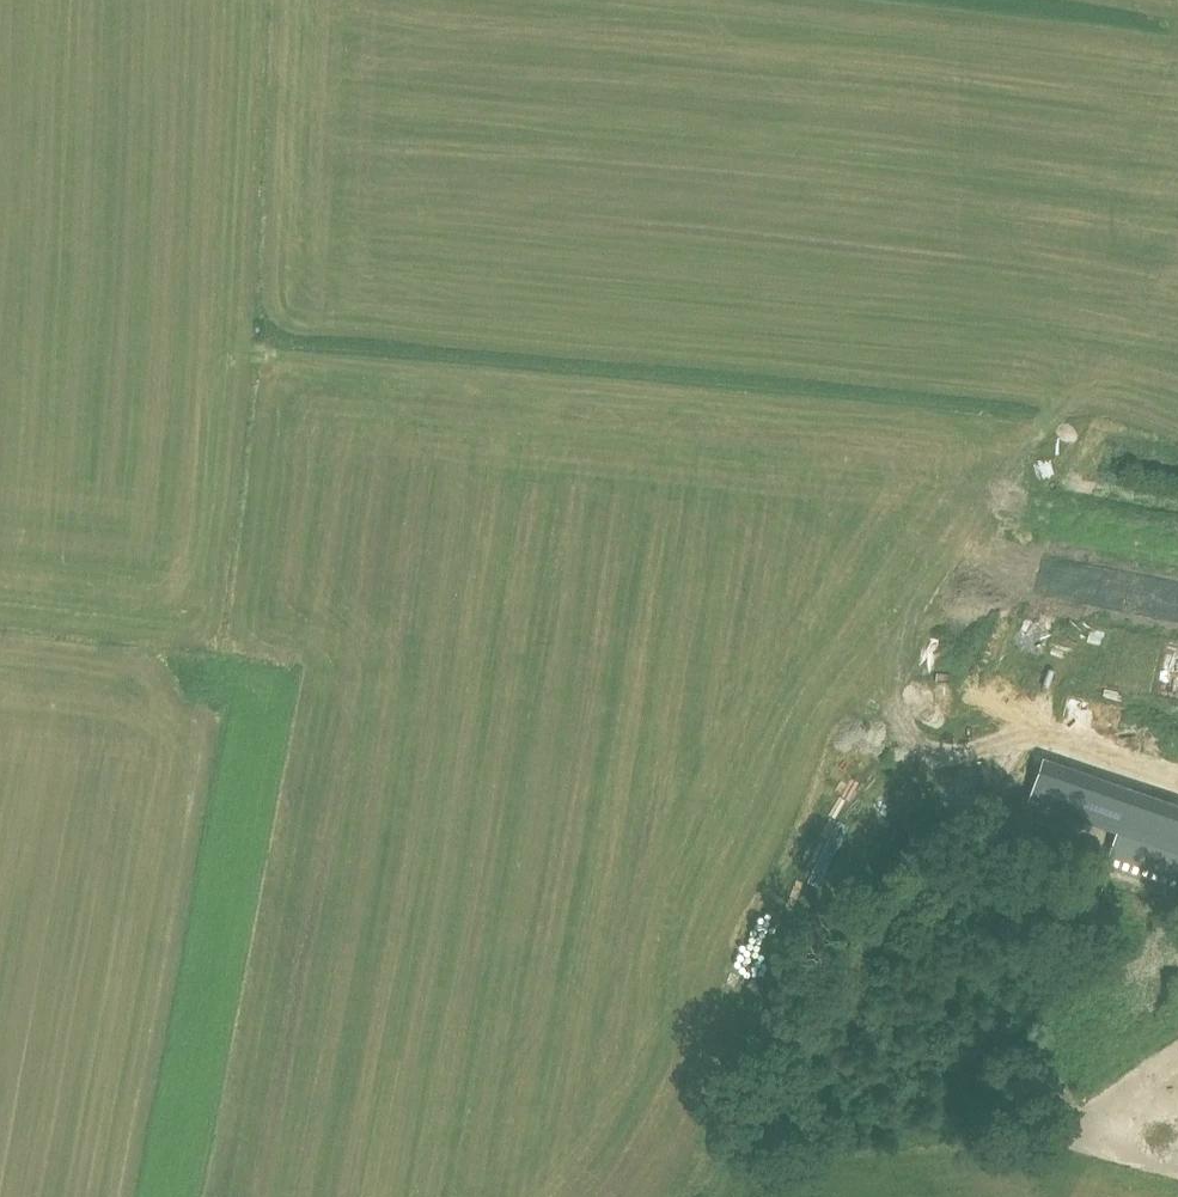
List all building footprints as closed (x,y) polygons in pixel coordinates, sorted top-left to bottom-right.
[(1148,803),(1131,806),(1129,790),(1101,795),(1109,839),(1152,832),(1148,803)]
